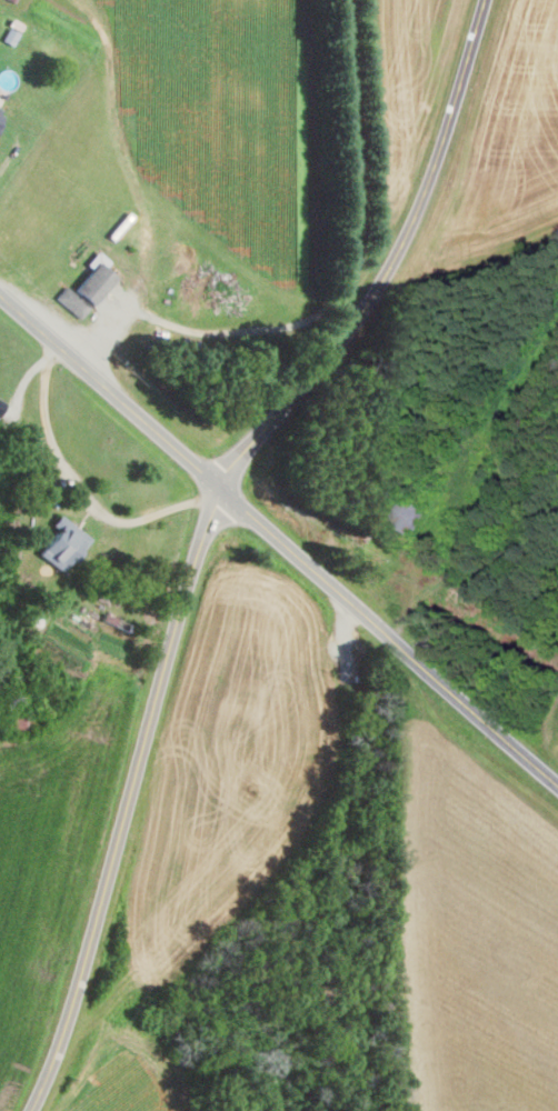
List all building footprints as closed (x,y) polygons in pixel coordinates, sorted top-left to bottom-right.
[(20,32),(9,27),(2,40),(13,46),(20,32)] [(79,319),(117,278),(99,262),(73,291),(66,285),(55,297),(79,319)] [(0,419),(10,402),(0,397),(0,419)] [(409,528),(410,525),(419,529),(429,507),(401,494),(390,519),(409,528)] [(90,536),(60,513),(51,523),(57,528),(38,553),(63,572),(90,536)] [(32,715),(11,715),(11,729),(32,729),(32,715)]
